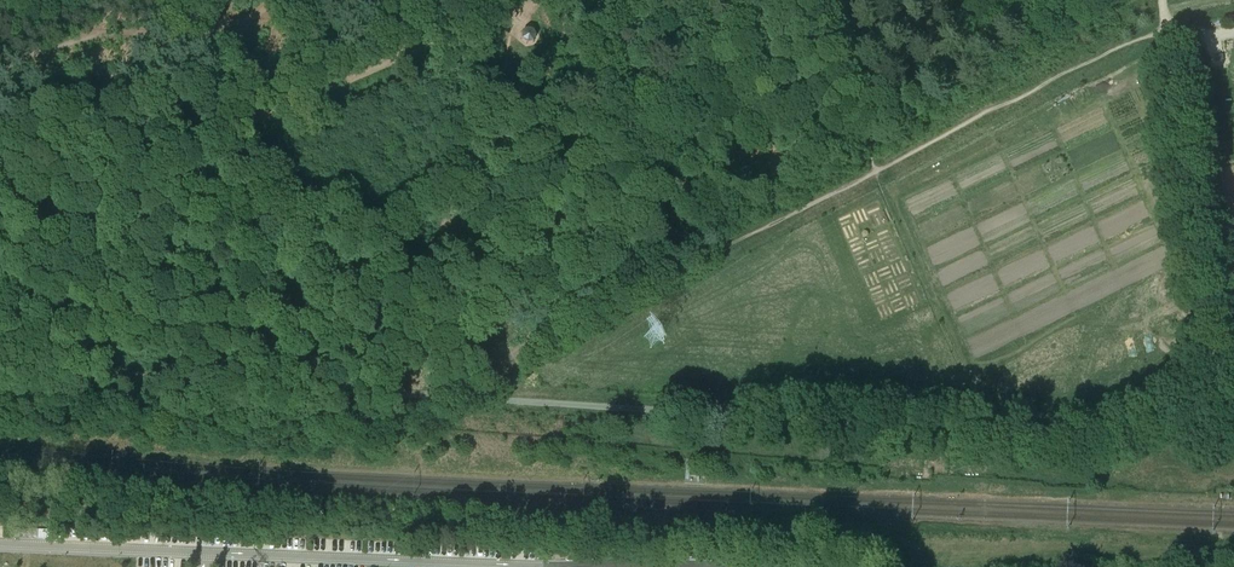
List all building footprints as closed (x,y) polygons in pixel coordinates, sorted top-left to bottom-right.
[(535,36),(532,30),(526,28),(521,33),(521,39),(526,43),(532,42),(535,36)]
